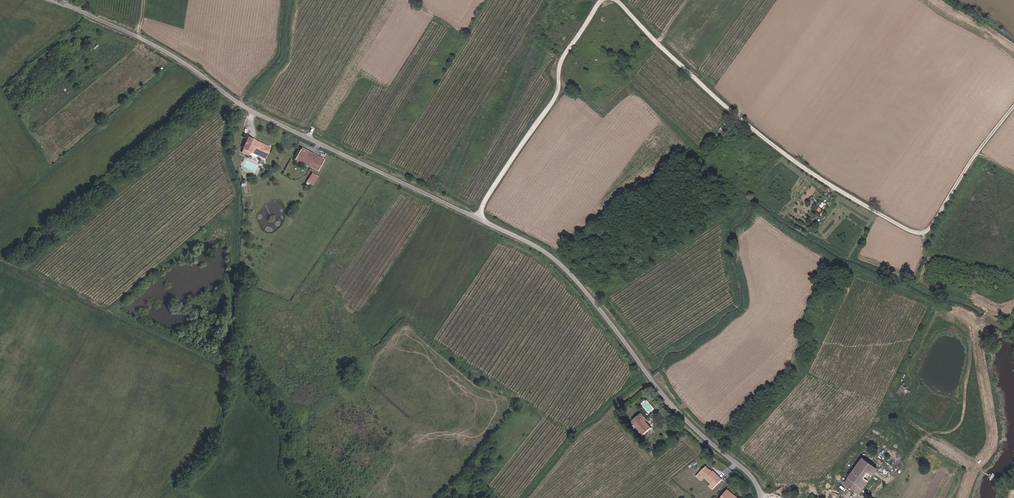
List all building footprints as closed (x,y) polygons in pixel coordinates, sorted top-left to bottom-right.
[(85,23),(79,27),(82,31),(88,27),(85,23)] [(281,145),(270,140),(266,137),(260,148),(261,149),(267,152),(268,153),(270,150),(277,154),(275,156),(282,160),(286,151),(280,147),(281,145)] [(319,150),(313,162),(335,174),(341,162),(319,150)] [(312,185),(318,175),(312,172),(306,182),(312,185)] [(329,176),(325,184),(329,187),(334,179),(329,176)] [(633,413),(645,427),(653,420),(647,413),(649,411),(643,405),(633,413)] [(651,449),(652,451),(656,448),(650,442),(647,444),(651,449)] [(869,455),(851,480),(865,489),(882,464),(869,455)] [(707,474),(711,477),(719,470),(716,466),(714,468),(708,462),(702,469),(707,474)] [(707,474),(702,469),(698,473),(703,478),(707,474)] [(719,470),(711,477),(713,479),(711,482),(716,486),(726,475),(719,470)] [(736,493),(738,491),(732,486),(722,497),(743,497),(736,493)]
